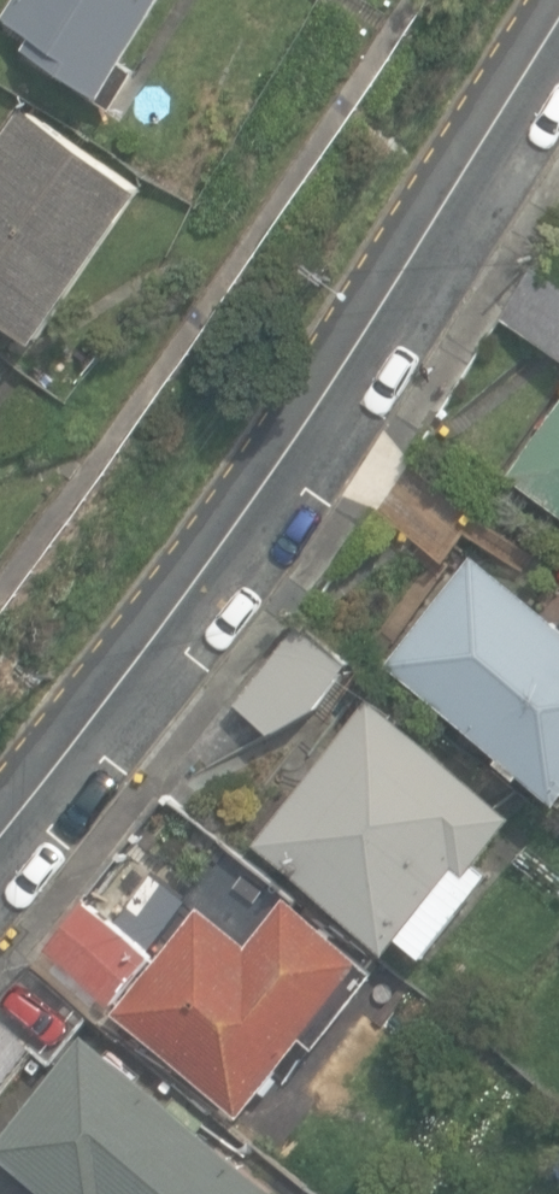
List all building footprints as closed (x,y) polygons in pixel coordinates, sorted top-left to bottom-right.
[(113,100),(175,0),(21,0),(10,18),(40,37),(32,50),(113,100)] [(44,342),(148,191),(27,109),(0,149),(0,312),(44,342)] [(558,352),(558,280),(537,266),(504,318),(558,352)] [(15,376),(0,365),(0,394),(15,376)] [(517,475),(558,505),(558,416),(517,475)] [(558,793),(558,620),(477,556),(394,663),(512,755),(508,760),(527,775),(531,771),(558,793)] [(244,704),(279,732),(325,708),(361,659),(308,618),(244,704)] [(412,935),(436,954),(500,874),(487,865),(526,816),(377,698),(262,843),(398,951),(412,935)] [(123,1011),(251,1112),(314,1032),(327,1043),(383,971),(292,899),(254,946),(204,907),(123,1011)] [(53,948),(121,1003),(159,956),(90,901),(53,948)] [(288,1190),(209,1129),(217,1119),(185,1095),(179,1103),(90,1035),(2,1149),(60,1193),(284,1193),(288,1190)]
